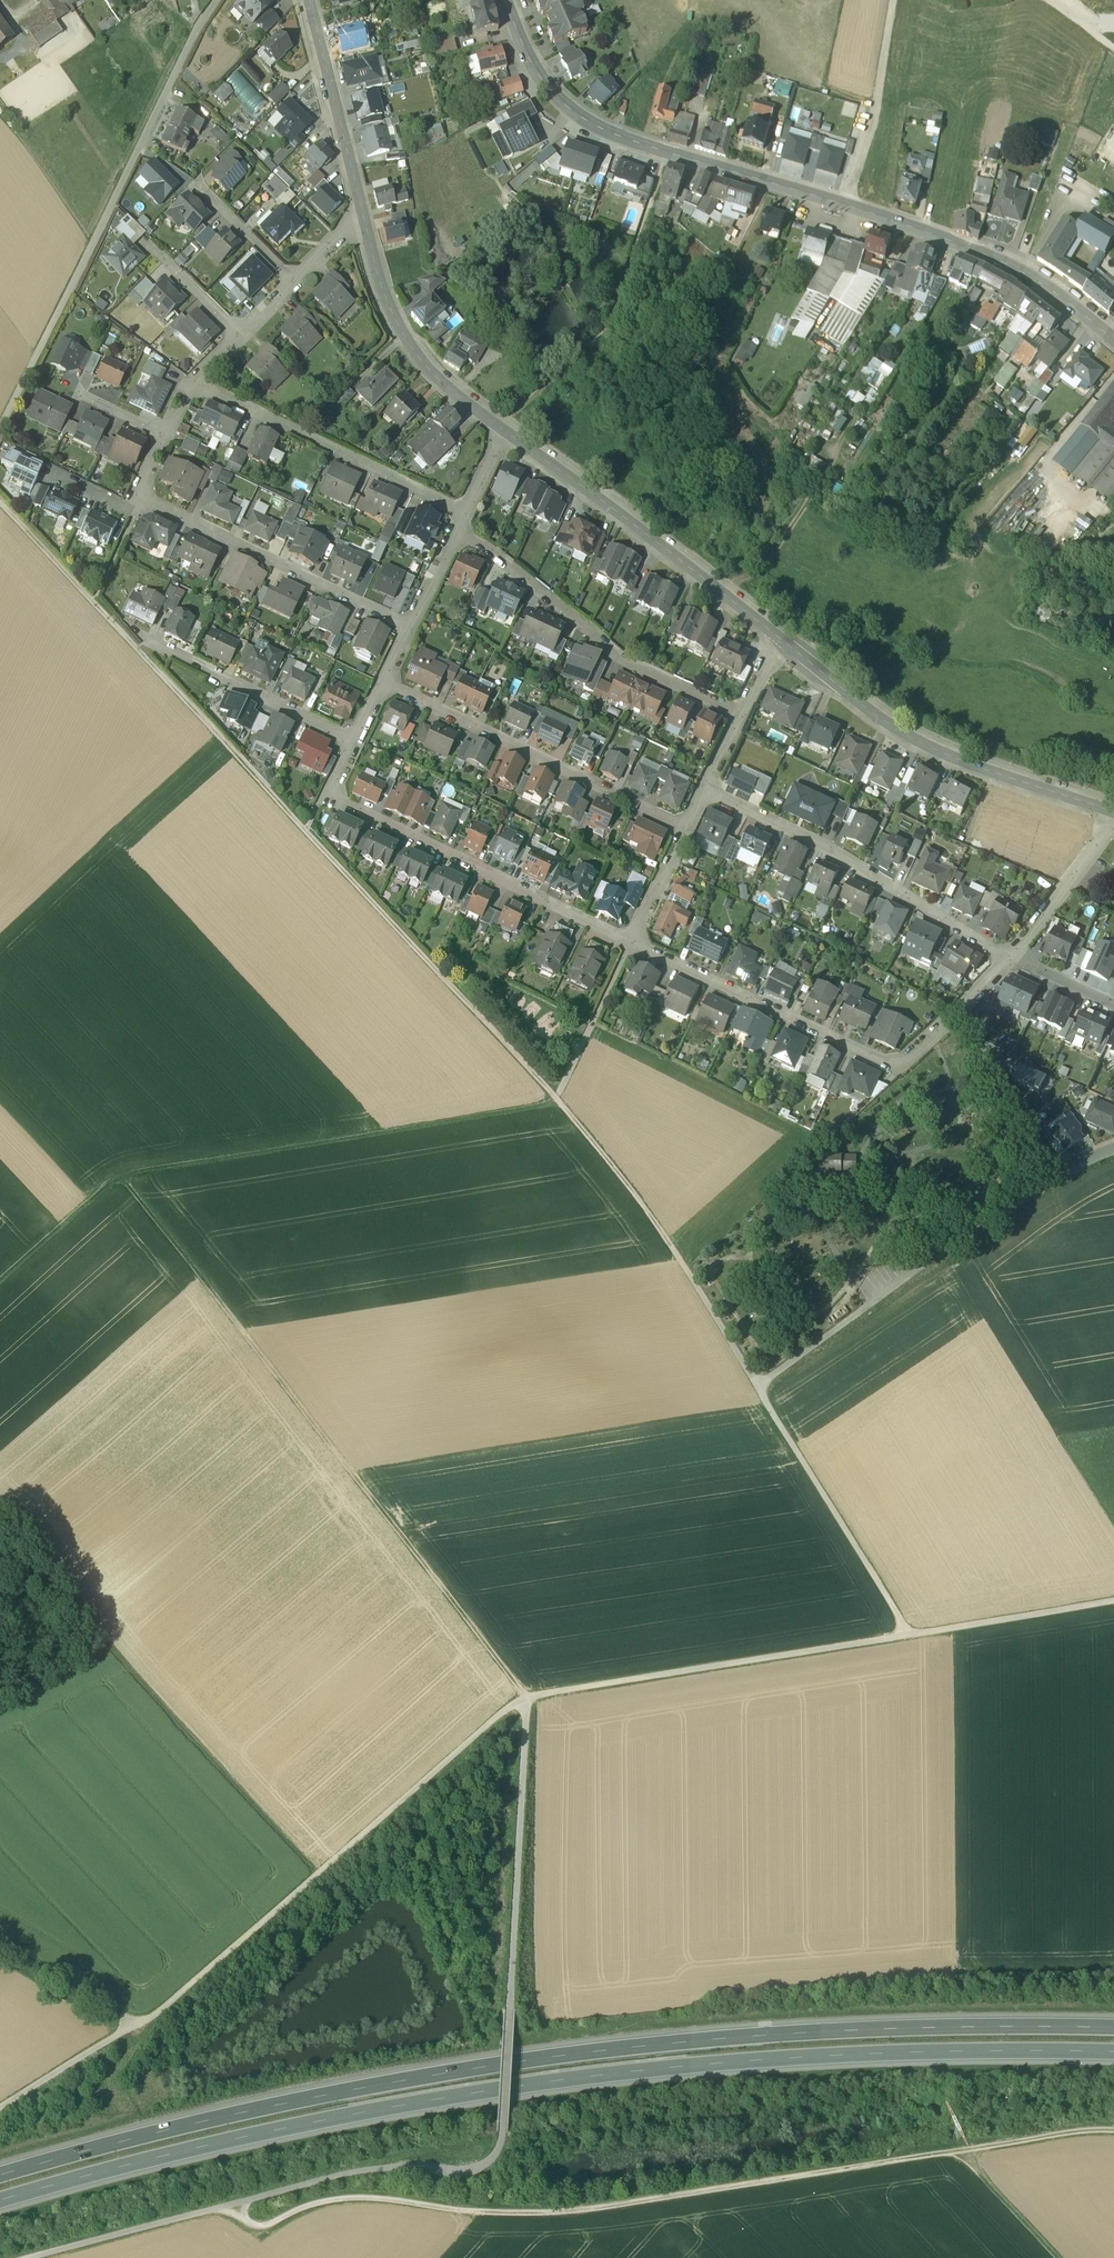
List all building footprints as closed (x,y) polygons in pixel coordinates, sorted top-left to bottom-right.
[(48,12),(61,3),(58,0),(39,0),(48,12)] [(67,0),(58,0),(61,3),(67,13),(66,13),(67,14),(74,9),(71,5),(67,0)] [(236,8),(237,9),(244,16),(253,25),(273,4),(270,0),(244,0),(236,8)] [(470,8),(491,6),(490,0),(468,0),(470,8)] [(535,1),(537,4),(536,5),(540,15),(541,14),(542,17),(550,14),(551,18),(546,20),(549,26),(555,24),(556,27),(547,30),(549,34),(548,34),(552,44),(553,44),(554,47),(586,34),(584,30),(586,29),(582,21),(581,21),(578,15),(584,13),(578,1),(573,3),(572,0),(538,0),(535,1)] [(48,12),(25,28),(32,37),(55,21),(66,13),(67,13),(61,3),(48,12)] [(153,4),(140,10),(146,22),(159,16),(153,4)] [(470,8),(470,9),(477,37),(498,32),(491,6),(470,8)] [(244,16),(237,9),(232,15),(239,22),(244,16)] [(269,12),(256,24),(266,34),(279,22),(269,12)] [(0,21),(0,49),(13,40),(0,21)] [(55,21),(32,37),(40,49),(63,32),(55,21)] [(279,34),(263,49),(275,63),(276,63),(285,56),(285,55),(292,48),(279,34)] [(436,56),(457,53),(456,41),(434,44),(436,56)] [(275,63),(263,49),(258,53),(270,68),(275,63)] [(572,49),(559,56),(562,63),(576,56),(572,49)] [(483,56),(475,58),(480,77),(505,70),(501,52),(483,56)] [(562,63),(560,64),(571,84),(578,79),(579,81),(587,77),(584,70),(586,69),(578,55),(576,56),(562,63)] [(354,63),(344,66),(343,66),(348,87),(364,84),(380,80),(375,58),(354,63)] [(225,80),(243,102),(263,85),(245,63),(225,80)] [(698,73),(692,96),(705,100),(711,77),(698,73)] [(380,80),(364,84),(366,91),(382,87),(380,80)] [(597,80),(588,90),(593,94),(602,85),(597,80)] [(503,101),(522,95),(517,81),(499,88),(503,101)] [(593,94),(588,99),(593,105),(595,104),(600,109),(616,94),(612,89),(612,86),(608,83),(605,83),(602,85),(593,94)] [(778,83),(775,95),(789,99),(792,87),(778,83)] [(281,84),(268,97),(276,105),(289,92),(281,84)] [(231,92),(225,86),(215,96),(221,103),(231,92)] [(660,91),(653,119),(674,125),(675,121),(677,115),(681,102),(682,95),(660,91)] [(376,94),(353,100),(354,107),(353,107),(355,115),(356,115),(358,122),(378,117),(382,116),(376,94)] [(244,110),(252,119),(269,103),(261,95),(244,110)] [(311,124),(296,109),(297,108),(290,101),(278,114),(290,126),(283,133),(292,142),(293,142),(300,135),(311,124)] [(627,105),(622,103),(618,116),(624,118),(627,105)] [(775,111),(755,105),(753,114),(765,118),(772,120),(775,111)] [(523,124),(536,119),(529,107),(506,119),(512,130),(523,124)] [(197,121),(178,111),(162,144),(182,153),(185,146),(192,132),(197,121)] [(378,117),(361,121),(363,128),(371,126),(380,123),(378,117)] [(765,118),(762,129),(769,131),(772,120),(765,118)] [(205,124),(197,121),(192,132),(199,136),(205,124)] [(694,126),(675,121),(674,125),(672,135),(690,139),(694,126)] [(380,123),(371,126),(372,132),(385,129),(384,122),(380,123)] [(927,134),(940,136),(941,129),(936,129),(937,124),(929,122),(927,134)] [(536,148),(523,124),(512,130),(500,137),(512,160),(536,148)] [(762,129),(749,125),(747,132),(745,142),(744,146),(764,151),(769,131),(762,129)] [(441,127),(431,131),(435,143),(446,139),(441,127)] [(216,128),(209,136),(217,144),(218,143),(224,149),(231,143),(216,128)] [(783,143),(789,145),(791,139),(793,131),(787,129),(783,143)] [(384,131),(362,136),(368,157),(389,152),(389,151),(391,150),(388,140),(386,140),(384,131)] [(725,132),(719,158),(726,160),(733,134),(725,132)] [(300,135),(293,142),(292,142),(290,144),(295,149),(305,139),(300,135)] [(690,139),(672,135),(669,144),(688,149),(690,139)] [(700,135),(695,151),(715,157),(719,143),(710,140),(711,137),(700,135)] [(820,139),(814,137),(811,145),(809,152),(815,154),(820,139)] [(809,152),(811,145),(791,139),(789,145),(784,163),(804,169),(809,152)] [(826,141),(820,139),(815,154),(821,156),(824,149),(826,141)] [(848,142),(845,154),(851,156),(854,143),(848,142)] [(320,144),(307,157),(320,170),(333,157),(320,144)] [(582,154),(567,149),(559,173),(574,178),(582,154)] [(845,154),(824,149),(821,156),(817,173),(838,179),(845,154)] [(231,151),(217,166),(222,171),(231,162),(235,167),(241,161),(231,151)] [(535,164),(544,175),(559,163),(549,152),(535,164)] [(597,159),(582,154),(574,178),(588,183),(597,159)] [(306,181),(316,171),(315,170),(316,168),(305,156),(293,167),(306,181)] [(926,162),(910,158),(908,167),(924,171),(926,162)] [(158,208),(181,186),(154,159),(138,175),(149,186),(143,192),(158,208)] [(598,179),(605,181),(611,162),(605,160),(598,179)] [(222,171),(213,180),(226,193),(243,175),(235,167),(231,162),(222,171)] [(630,168),(618,164),(614,176),(617,177),(614,187),(627,191),(625,196),(637,200),(643,181),(645,176),(629,171),(630,168)] [(503,165),(494,170),(499,179),(508,174),(503,165)] [(686,174),(670,169),(662,199),(672,202),(677,203),(686,174)] [(318,171),(307,182),(314,189),(323,180),(325,178),(318,171)] [(932,173),(924,171),(921,183),(929,185),(932,173)] [(711,179),(701,176),(693,199),(702,202),(705,194),(706,194),(711,179)] [(1004,176),(992,217),(1002,220),(1003,218),(1020,223),(1026,202),(1025,202),(1009,197),(1011,190),(1015,179),(1004,176)] [(1042,179),(1033,176),(1028,190),(1037,193),(1042,179)] [(275,177),(263,189),(271,196),(282,184),(275,177)] [(329,184),(323,180),(314,189),(319,194),(325,188),(329,184)] [(655,185),(643,181),(637,200),(648,204),(655,185)] [(910,183),(904,182),(899,201),(917,206),(922,187),(910,183)] [(732,187),(717,183),(711,202),(715,204),(726,207),(732,187)] [(282,184),(271,196),(277,202),(288,190),(282,184)] [(405,185),(392,188),(394,196),(406,192),(405,185)] [(757,194),(732,187),(726,207),(734,209),(749,213),(751,214),(757,194)] [(341,203),(325,188),(319,194),(313,200),(329,216),(341,203)] [(392,188),(375,192),(378,209),(385,207),(391,206),(396,204),(394,196),(392,188)] [(1027,195),(1011,190),(1009,197),(1025,202),(1027,195)] [(406,192),(394,196),(396,204),(409,201),(406,192)] [(689,196),(682,194),(679,206),(684,207),(689,196)] [(210,217),(188,195),(166,216),(176,227),(183,220),(194,231),(194,232),(201,225),(210,217)] [(672,202),(662,199),(659,206),(664,208),(670,210),(672,202)] [(702,202),(693,199),(690,208),(697,212),(702,202)] [(708,200),(700,216),(707,220),(710,214),(715,204),(711,202),(708,200)] [(988,209),(973,205),(971,212),(986,216),(988,209)] [(659,206),(657,206),(655,215),(661,217),(664,208),(659,206)] [(281,207),(260,228),(264,232),(285,210),(281,207)] [(749,213),(734,209),(732,216),(747,220),(749,213)] [(285,210),(264,232),(278,246),(290,234),(294,237),(303,228),(285,210)] [(404,212),(391,215),(393,222),(396,221),(397,224),(401,223),(401,224),(407,222),(404,212)] [(722,220),(710,214),(707,220),(720,227),(722,220)] [(786,218),(768,214),(762,235),(770,238),(771,234),(781,237),(786,218)] [(146,215),(139,219),(148,235),(156,231),(146,215)] [(144,232),(128,216),(120,223),(122,225),(116,231),(123,238),(130,245),(144,232)] [(973,216),(955,216),(954,232),(971,239),(973,216)] [(1084,216),(1077,228),(1072,236),(1074,236),(1095,249),(1105,255),(1113,240),(1113,235),(1084,216)] [(735,224),(722,220),(720,227),(731,232),(735,224)] [(1064,220),(1053,237),(1067,247),(1074,236),(1072,236),(1077,228),(1064,220)] [(393,222),(388,223),(388,226),(383,228),(387,244),(405,240),(401,224),(401,223),(397,224),(396,221),(393,222)] [(194,231),(189,236),(194,241),(205,230),(201,225),(194,232),(194,231)] [(194,241),(205,252),(218,239),(208,228),(205,230),(194,241)] [(831,232),(822,229),(820,230),(818,237),(830,241),(831,241),(833,234),(831,232)] [(731,231),(729,238),(738,240),(740,234),(731,231)] [(218,239),(205,252),(219,266),(239,246),(225,232),(218,239)] [(818,237),(809,235),(803,256),(824,262),(830,241),(818,237)] [(891,242),(871,235),(866,251),(865,255),(872,257),(885,261),(887,255),(891,256),(893,250),(889,249),(891,242)] [(1067,247),(1053,237),(1037,261),(1062,278),(1068,268),(1060,263),(1063,258),(1060,257),(1067,247)] [(130,245),(123,238),(102,258),(112,268),(117,262),(128,273),(143,259),(130,245)] [(830,241),(824,262),(823,271),(808,296),(830,302),(844,278),(853,247),(831,241),(830,241)] [(878,281),(858,275),(861,265),(865,255),(866,251),(853,247),(844,278),(830,302),(840,308),(862,321),(885,284),(878,282),(878,281)] [(1105,255),(1095,249),(1080,275),(1089,281),(1105,255)] [(918,250),(915,258),(912,257),(909,269),(908,271),(921,275),(928,253),(918,250)] [(928,253),(921,275),(930,278),(931,277),(933,269),(936,270),(938,265),(935,264),(937,256),(928,253)] [(872,257),(865,255),(861,265),(869,267),(872,257)] [(978,264),(961,257),(954,273),(971,281),(972,278),(978,264)] [(252,259),(230,281),(236,287),(247,298),(260,285),(262,286),(271,277),(252,259)] [(985,268),(978,264),(972,278),(978,281),(985,268)] [(869,267),(861,265),(858,275),(878,281),(879,281),(882,272),(869,267)] [(909,269),(897,265),(889,278),(897,280),(905,282),(908,271),(909,269)] [(1011,281),(985,268),(978,281),(1003,295),(1011,281)] [(1080,275),(1068,268),(1062,278),(1083,292),(1089,281),(1080,275)] [(349,288),(332,271),(325,278),(327,280),(330,284),(332,282),(340,289),(344,293),(349,288)] [(921,275),(908,271),(905,282),(897,280),(895,290),(914,296),(915,293),(917,285),(921,275)] [(971,281),(954,273),(950,283),(967,291),(971,281)] [(930,278),(921,275),(917,285),(927,288),(926,290),(932,292),(937,279),(931,277),(930,278)] [(1100,279),(1094,275),(1091,281),(1091,282),(1096,286),(1100,279)] [(433,277),(418,281),(428,295),(444,282),(433,277)] [(156,290),(145,279),(132,292),(143,303),(156,290)] [(937,279),(932,292),(921,309),(929,315),(936,302),(940,295),(947,282),(937,279)] [(340,289),(332,282),(330,284),(327,280),(312,296),(332,316),(332,315),(338,308),(343,313),(353,302),(344,293),(340,289)] [(184,300),(166,281),(156,290),(143,303),(162,322),(184,300)] [(1017,286),(1011,281),(998,302),(1003,305),(1004,308),(1012,312),(1024,293),(1022,292),(1021,288),(1018,289),(1017,286)] [(1091,282),(1082,294),(1109,315),(1113,308),(1113,304),(1106,298),(1108,295),(1096,286),(1091,282)] [(927,288),(917,285),(915,293),(924,296),(926,290),(927,288)] [(247,298),(236,287),(230,293),(241,305),(247,298)] [(963,309),(971,313),(981,294),(974,289),(963,309)] [(1024,293),(1012,312),(1017,315),(1029,296),(1024,293)] [(808,296),(791,324),(814,330),(830,302),(808,296)] [(1046,310),(1029,296),(1017,315),(1016,317),(1031,329),(1035,324),(1046,310)] [(443,313),(431,298),(411,315),(423,329),(426,327),(436,319),(443,313)] [(101,299),(96,305),(103,311),(108,305),(101,299)] [(993,309),(986,305),(979,318),(986,322),(993,309)] [(317,325),(300,308),(292,315),(294,317),(298,320),(300,318),(307,326),(308,326),(312,330),(317,325)] [(862,321),(840,308),(831,322),(854,336),(862,322),(862,321)] [(921,309),(920,309),(917,315),(925,321),(929,315),(921,309)] [(1046,310),(1035,324),(1038,327),(1050,335),(1060,321),(1046,310)] [(187,320),(179,328),(202,350),(218,333),(196,311),(187,320)] [(448,332),(463,322),(457,312),(449,317),(450,319),(442,324),(448,332)] [(1017,315),(1012,312),(1009,318),(1013,321),(1016,317),(1017,315)] [(181,314),(168,327),(174,334),(179,328),(187,320),(181,314)] [(300,318),(298,320),(294,317),(279,332),(299,352),(299,351),(306,345),(310,349),(321,339),(312,330),(308,326),(307,326),(300,318)] [(980,332),(986,322),(979,318),(977,317),(971,327),(980,332)] [(961,335),(968,323),(959,318),(952,331),(961,335)] [(436,319),(426,327),(431,333),(428,335),(434,342),(436,341),(447,332),(436,319)] [(1031,329),(1024,339),(1028,342),(1034,335),(1033,334),(1038,327),(1035,324),(1031,329)] [(474,340),(461,332),(457,341),(461,343),(469,348),(474,340)] [(1040,352),(1035,358),(1043,364),(1049,369),(1068,345),(1053,334),(1040,352)] [(1028,342),(1024,339),(1018,347),(1034,359),(1035,358),(1040,352),(1028,342)] [(486,348),(474,340),(469,348),(471,350),(469,353),(476,357),(479,359),(486,348)] [(457,341),(452,351),(456,354),(460,349),(459,348),(461,343),(457,341)] [(78,350),(62,342),(51,365),(64,372),(68,370),(70,366),(78,350)] [(284,361),(267,345),(260,352),(262,354),(265,357),(267,355),(275,363),(275,362),(279,366),(284,361)] [(1018,347),(1010,356),(1028,370),(1035,360),(1034,359),(1018,347)] [(751,366),(757,353),(747,348),(743,356),(742,356),(736,367),(744,371),(747,366),(751,366)] [(78,350),(70,366),(77,369),(85,353),(78,350)] [(456,354),(452,351),(444,361),(460,372),(466,361),(456,354)] [(1088,359),(1080,353),(1064,375),(1072,381),(1075,377),(1091,389),(1103,373),(1087,361),(1088,359)] [(92,354),(83,372),(92,376),(100,358),(92,354)] [(265,357),(262,354),(247,369),(266,389),(267,388),(273,382),(277,386),(288,375),(279,366),(275,362),(275,363),(267,355),(265,357)] [(126,370),(106,360),(97,378),(117,388),(126,370)] [(871,362),(861,378),(872,385),(877,376),(888,383),(896,370),(887,365),(884,369),(871,362)] [(147,363),(142,374),(152,379),(160,383),(166,372),(147,363)] [(1041,379),(1048,372),(1049,369),(1043,364),(1035,374),(1041,379)] [(1008,365),(999,378),(1008,385),(1016,372),(1008,365)] [(397,383),(385,371),(372,385),(368,381),(357,393),(372,408),(397,383)] [(1048,372),(1041,379),(1038,383),(1037,381),(1028,394),(1036,401),(1054,376),(1048,372)] [(135,388),(128,403),(156,416),(170,388),(160,383),(152,379),(146,394),(135,388)] [(345,387),(335,397),(341,403),(351,393),(345,387)] [(1024,398),(1015,391),(1009,399),(1018,405),(1024,398)] [(1090,421),(1107,433),(1113,424),(1113,423),(1113,394),(1111,392),(1090,421)] [(71,409),(39,393),(27,418),(60,433),(66,421),(71,409)] [(879,397),(872,394),(860,415),(867,419),(879,397)] [(419,411),(403,395),(389,410),(396,417),(393,420),(401,429),(419,411)] [(849,404),(863,409),(866,400),(852,395),(849,404)] [(217,408),(209,404),(204,414),(200,423),(200,424),(216,431),(224,413),(216,409),(217,408)] [(198,411),(192,424),(199,427),(200,424),(200,423),(204,414),(198,411)] [(448,411),(443,416),(440,412),(434,418),(438,422),(434,425),(445,437),(446,437),(460,424),(448,411)] [(108,423),(85,412),(75,434),(97,444),(98,445),(101,438),(108,423)] [(232,417),(224,413),(216,431),(231,438),(231,439),(236,430),(241,420),(232,416),(232,417)] [(66,421),(60,433),(65,436),(72,423),(66,421)] [(1082,431),(1089,437),(1099,444),(1113,456),(1113,439),(1107,433),(1090,421),(1082,431)] [(842,423),(834,437),(840,440),(848,426),(842,423)] [(187,437),(190,427),(181,425),(178,434),(187,437)] [(433,425),(408,448),(417,457),(418,456),(430,468),(454,445),(446,437),(445,437),(434,425),(433,425)] [(278,437),(260,428),(247,455),(247,456),(265,465),(278,437)] [(236,430),(231,439),(231,438),(229,442),(236,445),(242,433),(236,430)] [(1081,431),(1053,467),(1071,480),(1072,480),(1072,479),(1062,472),(1089,437),(1082,431),(1081,431)] [(144,442),(122,432),(118,442),(109,460),(130,470),(144,442)] [(118,442),(109,437),(107,441),(100,456),(109,460),(118,442)] [(1089,437),(1062,472),(1072,479),(1099,444),(1089,437)] [(101,438),(98,445),(97,444),(93,453),(100,456),(107,441),(101,438)] [(199,446),(186,439),(181,450),(194,456),(199,446)] [(1099,444),(1072,479),(1072,480),(1109,508),(1113,501),(1113,456),(1099,444)] [(385,448),(378,453),(383,461),(391,455),(385,448)] [(247,455),(235,449),(229,462),(241,468),(247,456),(247,455)] [(24,460),(10,453),(7,459),(5,457),(2,463),(2,462),(1,463),(16,470),(9,485),(21,491),(21,492),(29,496),(37,480),(38,480),(37,480),(43,469),(40,467),(24,460)] [(43,461),(27,454),(24,460),(40,467),(43,461)] [(178,489),(187,469),(171,462),(161,482),(176,488),(178,489)] [(823,477),(826,472),(827,470),(812,462),(805,475),(813,480),(816,474),(823,477)] [(360,477),(334,464),(324,486),(333,490),(330,497),(346,505),(352,493),(360,477)] [(523,473),(506,464),(494,489),(495,492),(499,494),(502,493),(511,497),(512,495),(521,477),(523,473)] [(210,475),(208,481),(214,484),(221,469),(214,466),(210,475)] [(176,488),(172,497),(188,504),(192,496),(195,488),(200,479),(199,478),(200,475),(187,469),(178,489),(176,488)] [(210,475),(202,471),(200,475),(199,478),(200,479),(195,488),(203,491),(208,481),(210,475)] [(841,478),(834,474),(831,481),(838,485),(841,478)] [(521,477),(512,495),(519,498),(521,494),(528,480),(521,477)] [(535,483),(528,480),(521,494),(527,497),(534,484),(535,483)] [(400,497),(373,484),(363,504),(390,517),(391,517),(395,508),(400,497)] [(534,484),(527,497),(523,506),(536,513),(537,513),(546,493),(548,490),(534,484)] [(49,490),(41,486),(33,504),(41,508),(48,493),(49,490)] [(230,495),(212,487),(200,511),(219,520),(219,519),(232,525),(237,514),(224,508),(230,495)] [(835,488),(828,499),(839,506),(845,494),(835,488)] [(297,490),(293,500),(302,504),(306,494),(297,490)] [(54,496),(48,493),(42,505),(48,508),(54,496)] [(70,499),(63,496),(63,497),(55,493),(54,496),(48,508),(47,509),(61,516),(59,518),(66,522),(67,521),(69,521),(77,504),(70,500),(70,499)] [(359,497),(352,493),(346,505),(354,509),(359,497)] [(546,493),(537,513),(536,513),(535,515),(549,522),(551,519),(550,519),(559,501),(560,500),(546,493)] [(559,501),(550,519),(551,519),(557,522),(565,504),(559,501)] [(403,511),(395,508),(391,517),(390,517),(386,524),(395,529),(399,520),(403,511)] [(84,510),(75,528),(81,531),(90,513),(84,510)] [(411,526),(406,537),(425,547),(430,536),(432,537),(437,527),(435,526),(437,520),(419,511),(411,526)] [(117,525),(91,512),(90,513),(81,531),(80,534),(89,538),(87,541),(97,546),(98,543),(107,547),(111,538),(117,526),(117,525)] [(276,525),(252,513),(243,532),(267,543),(276,525)] [(152,517),(151,520),(145,522),(142,521),(132,542),(150,550),(153,543),(158,542),(167,546),(172,535),(175,528),(152,517)] [(411,526),(399,520),(395,529),(394,532),(406,537),(411,526)] [(586,527),(573,520),(570,525),(571,526),(562,544),(575,550),(586,527)] [(292,526),(283,522),(276,538),(284,542),(286,537),(292,526)] [(303,527),(293,523),(292,526),(286,537),(295,542),(299,533),(300,533),(303,527)] [(570,525),(565,523),(556,541),(562,544),(571,526),(570,525)] [(117,526),(111,538),(118,541),(124,529),(117,526)] [(586,527),(575,550),(587,556),(590,551),(599,533),(586,527)] [(300,533),(299,533),(295,542),(290,554),(314,565),(323,545),(300,533)] [(599,533),(590,551),(596,554),(605,536),(599,533)] [(179,538),(172,535),(167,546),(167,547),(162,558),(168,561),(175,546),(179,538)] [(182,550),(179,557),(200,567),(197,574),(206,578),(219,551),(198,541),(199,539),(189,535),(182,550)] [(381,561),(387,543),(379,540),(373,558),(381,561)] [(336,545),(329,559),(336,562),(343,548),(336,545)] [(182,550),(175,546),(168,561),(176,564),(179,557),(182,550)] [(617,549),(610,546),(602,561),(598,571),(605,574),(608,578),(612,580),(626,551),(621,549),(617,549)] [(366,559),(343,548),(336,562),(331,574),(340,578),(341,577),(355,583),(366,559)] [(630,553),(626,551),(612,580),(616,582),(621,582),(627,585),(628,585),(633,576),(640,560),(632,557),(630,553)] [(244,559),(240,559),(233,556),(222,580),(243,590),(241,594),(250,598),(256,586),(248,582),(254,568),(255,569),(256,567),(245,562),(244,559)] [(474,563),(462,557),(450,581),(461,586),(463,581),(464,581),(465,579),(473,584),(478,575),(483,564),(476,560),(474,563)] [(602,561),(596,558),(590,572),(596,576),(598,571),(602,561)] [(483,564),(478,575),(484,578),(489,567),(483,564)] [(405,574),(385,565),(376,584),(381,587),(379,591),(394,598),(405,574)] [(255,569),(254,568),(248,582),(256,586),(259,587),(265,574),(255,569)] [(415,578),(409,574),(403,586),(409,589),(415,578)] [(655,579),(647,575),(640,591),(635,600),(636,600),(651,607),(662,585),(657,582),(655,579)] [(633,576),(628,585),(627,585),(625,589),(632,592),(634,588),(638,578),(633,576)] [(277,593),(270,589),(263,604),(283,614),(290,600),(297,603),(303,589),(283,579),(277,593)] [(523,594),(498,582),(491,596),(487,605),(488,605),(508,615),(513,604),(517,606),(523,594)] [(666,587),(662,585),(651,607),(665,614),(665,615),(670,605),(677,590),(670,586),(666,587)] [(270,589),(263,586),(256,601),(263,604),(270,589)] [(640,591),(634,588),(632,592),(627,602),(634,605),(636,600),(635,600),(640,591)] [(491,595),(480,589),(479,590),(478,590),(470,607),(484,613),(488,605),(487,605),(491,596),(491,595)] [(162,601),(143,591),(139,600),(132,597),(124,613),(150,627),(158,611),(163,601),(162,601)] [(181,599),(174,596),(167,610),(174,613),(176,610),(181,599)] [(171,600),(164,597),(162,601),(163,601),(158,611),(164,614),(171,600)] [(329,604),(318,599),(312,611),(323,616),(318,627),(332,634),(336,636),(338,634),(340,628),(339,627),(342,621),(343,622),(348,612),(330,603),(329,604)] [(670,605),(665,615),(665,614),(662,619),(669,622),(676,608),(670,605)] [(694,612),(687,609),(680,622),(675,634),(690,641),(701,618),(697,616),(694,612)] [(194,619),(176,610),(174,613),(164,633),(183,642),(194,619)] [(527,622),(521,634),(522,634),(537,642),(548,618),(532,610),(527,622)] [(352,618),(345,632),(353,636),(360,622),(352,618)] [(519,618),(511,633),(520,637),(522,634),(521,634),(527,622),(519,618)] [(565,626),(548,618),(537,642),(552,649),(553,650),(559,637),(565,626)] [(705,620),(701,618),(690,641),(704,648),(705,648),(711,637),(717,623),(709,619),(705,620)] [(680,622),(674,619),(667,633),(674,636),(675,634),(680,622)] [(387,631),(367,622),(356,647),(375,656),(387,631)] [(716,640),(713,646),(719,648),(724,640),(727,633),(721,630),(716,640)] [(237,644),(212,632),(206,644),(210,646),(206,654),(228,665),(233,654),(238,644),(237,644)] [(336,636),(332,634),(327,646),(336,650),(343,636),(338,634),(336,636)] [(559,637),(553,650),(552,649),(551,652),(560,656),(567,641),(559,637)] [(716,640),(711,637),(705,648),(704,648),(703,651),(709,654),(713,646),(716,640)] [(246,643),(239,640),(237,644),(238,644),(233,654),(239,658),(246,645),(246,643)] [(267,645),(258,640),(254,648),(254,649),(252,653),(258,657),(260,654),(264,656),(268,649),(266,648),(267,645)] [(719,648),(713,662),(726,668),(736,646),(724,640),(719,648)] [(254,648),(246,645),(239,658),(237,664),(245,667),(245,668),(252,653),(254,649),(254,648)] [(736,646),(726,668),(739,674),(743,665),(749,652),(736,646)] [(577,647),(564,672),(585,683),(584,686),(585,687),(598,660),(600,655),(591,651),(590,654),(577,647)] [(281,656),(268,649),(264,656),(260,654),(258,657),(252,653),(245,668),(245,667),(243,671),(254,677),(255,675),(269,682),(281,656)] [(432,656),(421,651),(415,662),(411,662),(409,668),(411,670),(408,677),(422,684),(421,686),(434,692),(442,677),(443,674),(427,666),(432,656)] [(448,664),(432,656),(427,666),(443,674),(448,664)] [(287,658),(281,671),(289,675),(291,669),(295,662),(287,658)] [(598,660),(585,687),(593,691),(599,679),(606,664),(598,660)] [(448,664),(443,674),(442,677),(453,683),(459,670),(459,669),(448,664)] [(749,668),(743,665),(739,674),(737,677),(743,680),(749,668)] [(739,674),(726,668),(723,674),(736,680),(737,677),(739,674)] [(289,675),(281,690),(304,701),(314,680),(291,669),(289,675)] [(453,683),(459,686),(463,678),(464,679),(466,674),(459,670),(453,683)] [(613,686),(608,696),(631,707),(641,684),(635,681),(634,678),(619,671),(613,686)] [(459,686),(453,700),(466,707),(477,685),(464,679),(463,678),(459,686)] [(607,683),(599,679),(593,691),(591,696),(599,700),(601,696),(600,695),(607,683)] [(493,687),(480,680),(477,685),(491,691),(493,687)] [(351,701),(338,694),(342,686),(333,681),(323,701),(337,708),(334,715),(346,721),(355,703),(351,701)] [(613,686),(607,683),(600,695),(601,696),(607,699),(608,696),(613,686)] [(648,687),(641,684),(631,707),(653,718),(654,718),(659,707),(665,693),(651,686),(648,687)] [(491,691),(477,685),(466,707),(480,714),(487,700),(491,692),(491,691)] [(355,693),(342,686),(338,694),(351,701),(355,693)] [(501,690),(493,687),(491,691),(491,692),(487,700),(494,703),(501,690)] [(803,704),(770,688),(762,707),(784,717),(781,723),(792,728),(798,714),(803,704)] [(254,706),(228,694),(227,694),(228,695),(220,709),(230,714),(227,721),(234,724),(244,729),(253,711),(252,710),(254,706)] [(678,698),(668,721),(682,727),(683,728),(688,718),(693,705),(678,698)] [(413,711),(392,701),(388,710),(385,711),(384,714),(385,716),(382,722),(403,732),(407,723),(413,711)] [(534,714),(514,705),(505,722),(525,732),(529,724),(534,714)] [(659,707),(654,718),(653,718),(652,720),(659,723),(665,710),(659,707)] [(259,714),(253,711),(244,729),(251,732),(259,714)] [(720,718),(705,711),(699,723),(694,734),(695,734),(709,741),(720,718)] [(534,714),(529,724),(535,727),(540,718),(541,715),(535,712),(534,714)] [(271,719),(259,714),(251,732),(258,735),(258,734),(263,736),(271,719)] [(809,719),(798,714),(792,728),(803,733),(809,719)] [(293,725),(273,715),(271,719),(263,736),(258,734),(258,735),(255,741),(279,753),(293,725)] [(535,727),(533,732),(539,735),(546,720),(540,718),(535,727)] [(688,718),(683,728),(682,727),(681,730),(687,733),(693,721),(688,718)] [(818,723),(810,719),(803,733),(801,737),(810,742),(812,738),(811,738),(818,723)] [(838,728),(820,719),(818,723),(811,738),(812,738),(823,744),(824,742),(830,745),(838,728)] [(565,730),(546,720),(539,735),(537,737),(557,747),(563,736),(566,730),(565,730)] [(699,723),(693,721),(687,733),(686,736),(693,739),(695,734),(694,734),(699,723)] [(403,732),(400,738),(407,742),(415,726),(407,723),(403,732)] [(244,729),(234,724),(232,730),(241,735),(244,729)] [(433,728),(423,724),(415,740),(425,745),(433,728)] [(577,728),(568,724),(565,730),(566,730),(563,736),(571,740),(577,728)] [(456,736),(434,725),(433,728),(425,745),(424,746),(446,757),(456,736)] [(681,730),(678,736),(684,739),(686,736),(687,733),(681,730)] [(329,742),(306,731),(297,750),(306,755),(305,757),(306,757),(302,764),(313,769),(312,769),(321,773),(329,755),(324,752),(329,742)] [(632,745),(641,749),(646,738),(637,734),(632,745)] [(599,743),(582,735),(571,757),(588,766),(592,756),(599,743)] [(870,746),(850,736),(837,763),(857,773),(858,773),(862,765),(870,746)] [(492,749),(474,740),(472,744),(465,758),(466,759),(484,767),(492,749)] [(464,741),(456,759),(464,763),(466,759),(465,758),(472,744),(464,741)] [(599,743),(592,756),(599,759),(605,746),(599,743)] [(627,760),(610,752),(601,771),(618,780),(626,764),(628,760),(627,760)] [(631,752),(627,760),(628,760),(626,764),(631,767),(637,755),(631,752)] [(903,762),(882,752),(869,780),(889,790),(890,790),(892,785),(903,762)] [(336,758),(329,755),(321,773),(328,776),(336,758)] [(500,767),(495,777),(499,778),(512,785),(522,763),(506,755),(500,767)] [(659,769),(643,760),(639,767),(656,775),(659,769)] [(493,763),(486,779),(496,784),(499,778),(495,777),(500,767),(493,763)] [(858,773),(857,773),(851,784),(858,787),(868,768),(862,765),(858,773)] [(656,775),(655,778),(661,781),(667,769),(661,766),(659,769),(656,775)] [(656,775),(639,767),(630,786),(647,794),(656,775)] [(939,778),(917,767),(915,771),(908,786),(908,787),(917,792),(916,795),(928,801),(939,778)] [(667,769),(661,781),(667,783),(672,772),(673,772),(667,769)] [(915,771),(910,769),(902,783),(908,786),(915,771)] [(530,779),(525,791),(534,795),(542,799),(552,779),(535,770),(530,779)] [(752,789),(756,780),(735,770),(728,784),(750,794),(752,789)] [(673,772),(672,772),(670,777),(685,784),(688,779),(673,772)] [(385,785),(362,774),(359,779),(357,778),(354,784),(356,785),(353,793),(376,804),(381,794),(385,785)] [(759,774),(752,789),(764,795),(772,780),(759,774)] [(524,776),(518,788),(525,791),(530,779),(524,776)] [(667,783),(659,800),(676,808),(687,785),(685,784),(670,777),(667,783)] [(385,785),(381,794),(388,798),(390,794),(395,782),(388,779),(385,785)] [(835,803),(795,783),(783,808),(824,828),(831,813),(836,803),(835,803)] [(971,792),(951,783),(949,788),(943,801),(962,810),(971,792)] [(565,784),(556,802),(571,810),(574,811),(580,800),(583,793),(565,784)] [(900,789),(892,785),(890,790),(889,790),(885,799),(893,803),(900,789)] [(943,785),(937,798),(943,801),(949,788),(943,785)] [(414,794),(400,787),(396,796),(389,810),(403,817),(414,794)] [(525,791),(518,788),(515,795),(522,798),(525,791)] [(310,790),(303,791),(305,799),(311,798),(310,790)] [(388,798),(384,807),(389,810),(396,796),(390,794),(388,798)] [(428,800),(414,794),(403,817),(417,824),(424,810),(428,800)] [(542,799),(534,795),(531,801),(540,804),(542,799)] [(850,805),(837,798),(835,803),(836,803),(831,813),(843,819),(849,808),(850,805)] [(580,800),(574,811),(571,810),(567,817),(579,822),(584,813),(588,804),(580,800)] [(590,816),(586,825),(587,826),(593,828),(597,826),(604,829),(607,822),(611,821),(612,818),(610,815),(614,808),(598,800),(590,816)] [(461,813),(442,804),(437,816),(430,829),(430,830),(449,839),(457,821),(461,813)] [(463,808),(461,813),(457,821),(464,824),(470,811),(463,808)] [(859,813),(849,808),(843,819),(842,821),(852,825),(858,815),(859,813)] [(430,813),(424,810),(417,823),(424,826),(430,813)] [(733,821),(712,811),(698,839),(719,849),(719,850),(726,836),(733,821)] [(437,816),(430,813),(424,826),(430,829),(437,816)] [(590,816),(584,813),(579,822),(575,831),(582,835),(587,826),(586,825),(590,816)] [(338,818),(331,815),(325,827),(332,830),(338,818)] [(351,821),(339,815),(338,818),(332,830),(328,838),(340,844),(351,821)] [(878,825),(858,815),(852,825),(847,837),(867,847),(878,825)] [(666,832),(639,820),(636,825),(630,839),(631,840),(641,844),(637,853),(652,860),(666,832)] [(362,827),(351,821),(340,844),(351,849),(353,846),(361,830),(362,827)] [(629,821),(621,839),(629,843),(631,840),(630,839),(636,825),(629,821)] [(490,832),(475,825),(465,847),(480,854),(484,846),(490,832)] [(770,838),(749,829),(742,844),(741,846),(742,847),(762,856),(770,838)] [(367,832),(361,830),(353,846),(359,848),(367,832)] [(367,832),(359,848),(365,851),(373,835),(367,832)] [(490,832),(484,846),(489,849),(495,838),(496,835),(490,832)] [(523,840),(505,832),(501,840),(494,855),(494,856),(500,859),(499,860),(505,862),(505,861),(511,864),(519,849),(523,840)] [(382,838),(373,834),(373,835),(365,851),(362,857),(374,863),(386,838),(383,836),(382,838)] [(735,840),(726,836),(719,850),(719,849),(715,856),(725,860),(735,840)] [(908,845),(893,837),(884,855),(893,859),(891,862),(898,865),(908,845)] [(389,840),(386,838),(374,863),(386,868),(388,863),(396,847),(397,846),(388,842),(389,840)] [(501,840),(495,838),(489,849),(488,853),(494,856),(494,855),(501,840)] [(735,840),(725,860),(733,864),(742,847),(741,846),(742,844),(735,840)] [(788,842),(775,869),(792,878),(793,878),(797,869),(806,850),(788,842)] [(396,847),(388,863),(394,865),(402,849),(396,847)] [(402,849),(394,865),(400,868),(408,852),(402,849)] [(519,849),(511,864),(517,867),(520,862),(525,852),(519,849)] [(525,852),(520,862),(526,865),(532,852),(526,849),(525,852)] [(526,865),(522,873),(533,878),(543,855),(533,850),(532,852),(526,865)] [(949,873),(933,865),(938,855),(927,850),(911,882),(938,895),(944,882),(949,873)] [(417,855),(409,851),(408,852),(400,868),(398,874),(409,880),(421,855),(418,853),(417,855)] [(432,863),(424,859),(425,857),(421,855),(409,880),(421,886),(430,866),(432,863)] [(554,860),(543,855),(533,878),(543,884),(547,875),(554,862),(554,860)] [(820,861),(810,883),(827,891),(828,891),(832,884),(838,869),(832,866),(832,867),(828,865),(828,864),(820,861)] [(554,862),(547,875),(553,877),(557,870),(559,865),(554,862)] [(430,866),(423,882),(429,885),(437,869),(430,866)] [(690,871),(685,868),(681,875),(686,878),(690,871)] [(949,873),(944,882),(951,886),(958,871),(952,868),(949,873)] [(437,869),(429,885),(435,888),(442,872),(437,869)] [(691,869),(688,878),(695,881),(699,872),(691,869)] [(797,869),(793,878),(792,878),(790,881),(798,884),(803,872),(797,869)] [(569,876),(557,870),(553,877),(549,887),(562,893),(569,876)] [(596,875),(585,870),(583,873),(578,871),(574,878),(569,876),(562,893),(570,897),(571,895),(584,901),(596,875)] [(451,875),(443,871),(442,872),(435,888),(432,893),(444,899),(456,874),(452,873),(451,875)] [(459,876),(456,874),(444,899),(455,905),(466,883),(466,882),(458,878),(459,876)] [(874,890),(850,879),(841,896),(865,908),(866,908),(871,896),(874,890)] [(798,884),(790,881),(784,894),(791,897),(798,884)] [(466,883),(458,899),(464,902),(467,896),(472,886),(466,883)] [(832,884),(828,891),(827,891),(825,896),(832,900),(838,887),(832,884)] [(642,892),(629,885),(623,897),(626,899),(624,904),(634,909),(642,892)] [(982,897),(962,887),(952,908),(973,918),(978,906),(982,897)] [(492,894),(478,888),(472,899),(467,911),(481,917),(486,908),(492,894)] [(623,897),(607,889),(597,911),(616,920),(624,904),(626,899),(623,897)] [(693,895),(679,889),(675,897),(689,904),(693,895)] [(982,897),(978,906),(985,910),(992,895),(985,892),(982,897)] [(1003,898),(993,892),(992,895),(985,910),(992,913),(1000,901),(1002,901),(1003,898)] [(464,902),(459,912),(465,915),(467,911),(472,899),(467,896),(464,902)] [(871,896),(866,908),(865,908),(864,910),(870,913),(871,911),(877,899),(871,896)] [(888,902),(878,897),(877,899),(871,911),(881,916),(888,902)] [(1002,901),(1000,901),(992,913),(984,927),(1003,939),(1009,930),(1008,929),(1012,924),(1014,925),(1021,914),(1002,901)] [(908,912),(888,902),(881,916),(875,927),(896,937),(908,912)] [(502,916),(498,925),(499,925),(514,933),(525,910),(509,903),(502,916)] [(690,916),(666,905),(654,933),(653,932),(652,933),(669,941),(669,940),(668,940),(676,923),(685,927),(690,916)] [(495,913),(486,908),(481,917),(479,922),(489,927),(495,913)] [(502,916),(495,913),(489,927),(497,930),(499,925),(498,925),(502,916)] [(1053,918),(1045,936),(1051,939),(1055,929),(1056,930),(1060,921),(1053,918)] [(827,921),(823,930),(835,936),(839,927),(827,921)] [(941,934),(918,923),(904,951),(927,962),(929,958),(939,937),(941,934)] [(701,927),(694,924),(689,936),(695,939),(700,930),(701,927)] [(573,934),(555,925),(549,936),(567,945),(573,934)] [(1051,939),(1045,953),(1066,962),(1071,952),(1080,932),(1071,928),(1067,935),(1056,930),(1055,929),(1051,939)] [(727,943),(700,930),(695,939),(690,951),(717,964),(727,943)] [(549,936),(548,936),(534,964),(555,975),(569,946),(549,936)] [(1078,936),(1071,952),(1076,954),(1084,938),(1078,936)] [(939,937),(929,958),(936,962),(939,956),(946,940),(939,937)] [(607,950),(589,941),(584,953),(601,961),(607,950)] [(945,960),(941,967),(942,967),(941,969),(960,981),(970,966),(975,969),(982,958),(957,942),(945,960)] [(1087,973),(1107,982),(1113,967),(1113,951),(1101,945),(1087,973)] [(756,956),(740,948),(728,974),(754,986),(757,978),(761,970),(751,966),(756,956)] [(584,953),(581,952),(568,980),(589,991),(603,962),(601,961),(584,953)] [(945,960),(939,956),(936,962),(932,970),(938,973),(941,969),(942,967),(941,967),(945,960)] [(659,975),(638,965),(626,990),(638,996),(640,992),(648,996),(649,996),(654,987),(659,975)] [(761,970),(757,978),(764,981),(769,969),(763,966),(761,970)] [(797,982),(775,972),(766,992),(779,998),(778,1000),(779,1000),(781,996),(788,999),(787,1000),(788,1001),(791,996),(791,995),(792,995),(792,994),(792,993),(797,982)] [(1013,977),(1009,985),(1007,984),(1004,990),(998,1002),(1014,1009),(1026,983),(1013,977)] [(698,989),(676,978),(668,994),(662,1005),(685,1016),(698,989)] [(797,982),(792,993),(792,994),(792,995),(791,995),(791,996),(797,999),(804,985),(797,982)] [(1026,983),(1014,1009),(1022,1013),(1026,1014),(1032,1002),(1038,989),(1026,983)] [(838,993),(819,984),(814,994),(833,1003),(835,997),(836,997),(838,993)] [(997,986),(983,1001),(992,1005),(995,1000),(998,1002),(1004,990),(997,986)] [(662,991),(654,987),(649,996),(648,996),(647,999),(656,1003),(662,991)] [(856,991),(850,987),(843,1001),(849,1004),(851,999),(852,999),(856,991)] [(662,991),(656,1003),(662,1006),(662,1005),(668,994),(662,991)] [(864,994),(856,991),(852,999),(860,1003),(864,994)] [(833,1003),(814,994),(806,1011),(825,1021),(827,1015),(833,1003)] [(1038,1021),(1050,1026),(1062,1000),(1050,994),(1045,1006),(1038,1021)] [(734,1009),(710,997),(704,1010),(698,1021),(722,1033),(734,1009)] [(836,997),(835,997),(833,1003),(827,1015),(834,1019),(843,1001),(836,997)] [(852,999),(851,999),(849,1004),(841,1021),(849,1025),(851,1022),(859,1026),(858,1026),(866,1030),(876,1010),(860,1003),(852,999)] [(1050,1026),(1062,1032),(1074,1005),(1062,1000),(1050,1026)] [(1026,1014),(1022,1013),(1020,1018),(1029,1022),(1030,1021),(1038,1004),(1032,1002),(1026,1014)] [(1036,1024),(1045,1006),(1038,1003),(1030,1021),(1036,1024)] [(704,1010),(697,1007),(690,1020),(697,1023),(698,1021),(704,1010)] [(741,1010),(732,1029),(738,1032),(745,1017),(747,1013),(741,1010)] [(883,1011),(874,1029),(880,1032),(881,1031),(882,1032),(885,1026),(885,1027),(891,1015),(883,1011)] [(1098,1017),(1086,1011),(1078,1027),(1075,1035),(1075,1036),(1087,1041),(1098,1017)] [(773,1025),(747,1013),(745,1017),(738,1032),(739,1033),(740,1031),(750,1036),(745,1047),(759,1053),(773,1025)] [(891,1015),(885,1027),(885,1026),(882,1032),(881,1031),(880,1032),(875,1042),(895,1052),(902,1035),(908,1023),(891,1015)] [(1110,1023),(1098,1017),(1087,1041),(1098,1047),(1099,1047),(1103,1037),(1110,1023)] [(913,1026),(908,1023),(902,1035),(908,1038),(913,1026)] [(1072,1024),(1064,1042),(1071,1046),(1075,1036),(1075,1035),(1078,1027),(1072,1024)] [(807,1042),(785,1031),(778,1045),(772,1059),(783,1065),(785,1061),(796,1066),(807,1042)] [(1109,1039),(1103,1037),(1099,1047),(1098,1047),(1095,1055),(1101,1058),(1106,1047),(1109,1039)] [(772,1042),(766,1056),(772,1059),(778,1045),(772,1042)] [(839,1057),(821,1049),(811,1070),(808,1076),(826,1085),(830,1076),(839,1057)] [(772,1059),(766,1056),(763,1062),(769,1065),(772,1059)] [(796,1066),(785,1061),(783,1065),(782,1067),(793,1073),(796,1066)] [(880,1077),(852,1063),(844,1080),(839,1091),(840,1091),(850,1096),(853,1090),(870,1099),(878,1083),(880,1077)] [(1013,1084),(1040,1096),(1047,1080),(1030,1073),(1033,1066),(1026,1063),(1023,1070),(1020,1068),(1013,1084)] [(811,1070),(803,1066),(797,1079),(804,1082),(807,1076),(808,1076),(811,1070)] [(826,1085),(823,1091),(829,1094),(836,1079),(830,1076),(826,1085)] [(836,1079),(829,1094),(837,1098),(840,1091),(839,1091),(844,1080),(837,1077),(836,1079)] [(875,1101),(889,1088),(878,1083),(870,1099),(875,1101)] [(1095,1102),(1086,1121),(1113,1134),(1113,1132),(1113,1111),(1095,1102)] [(1081,1129),(1069,1113),(1063,1118),(1067,1124),(1068,1123),(1076,1133),(1081,1129)] [(1067,1124),(1052,1135),(1066,1153),(1082,1141),(1076,1133),(1068,1123),(1067,1124)] [(840,1160),(822,1160),(822,1162),(822,1170),(822,1174),(823,1174),(837,1174),(840,1174),(840,1169),(844,1169),(844,1164),(840,1164),(840,1160)] [(837,1174),(823,1174),(823,1193),(837,1193),(837,1174)]
